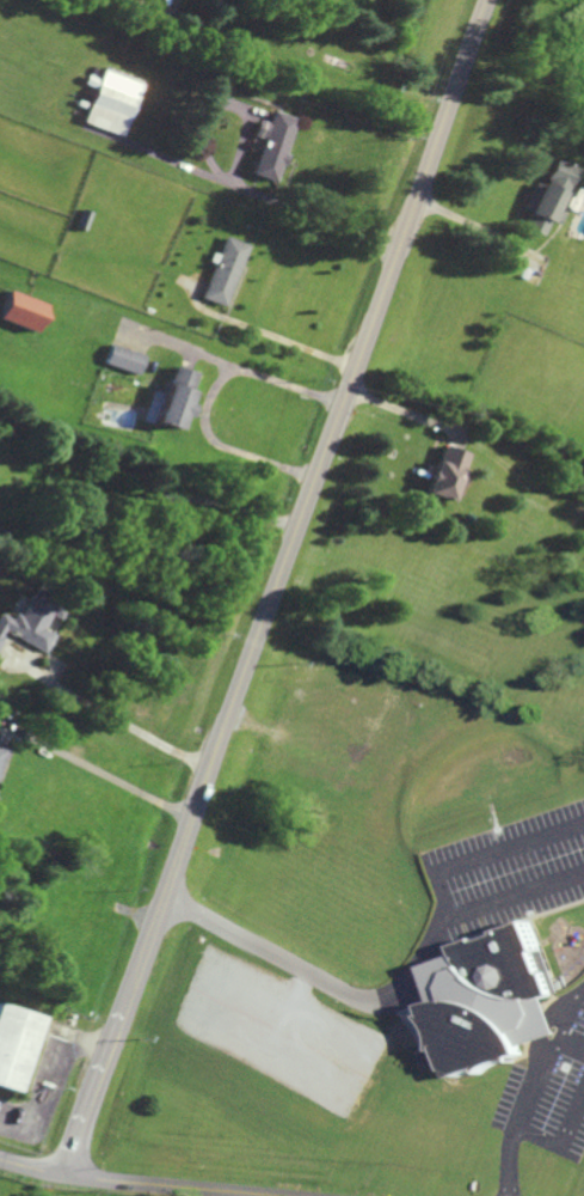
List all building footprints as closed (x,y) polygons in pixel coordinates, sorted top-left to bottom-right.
[(87,122),(126,136),(144,83),(105,70),(87,122)] [(264,139),(253,174),(276,182),(297,118),(275,111),(271,123),(260,119),(255,136),(264,139)] [(571,167),(549,160),(541,184),(533,181),(523,211),(529,213),(523,229),(542,235),(547,221),(557,225),(561,213),(556,211),(571,167)] [(78,227),(87,230),(94,212),(85,209),(78,227)] [(227,307),(249,244),(226,236),(203,298),(227,307)] [(0,319),(39,331),(48,303),(9,291),(0,319)] [(108,364),(142,375),(148,354),(114,344),(108,364)] [(195,391),(169,383),(157,422),(183,430),(195,391)] [(451,501),(467,453),(442,445),(425,492),(451,501)] [(8,632),(47,651),(56,634),(45,629),(53,615),(62,619),(65,611),(32,595),(20,621),(3,613),(0,618),(0,648),(8,632)] [(9,747),(0,744),(0,776),(9,747)] [(446,1079),(522,1057),(519,1045),(554,1035),(543,998),(546,997),(533,950),(526,924),(452,945),(455,956),(420,966),(431,1004),(425,1006),(446,1079)] [(0,1004),(0,1086),(20,1092),(41,1016),(0,1004)]
